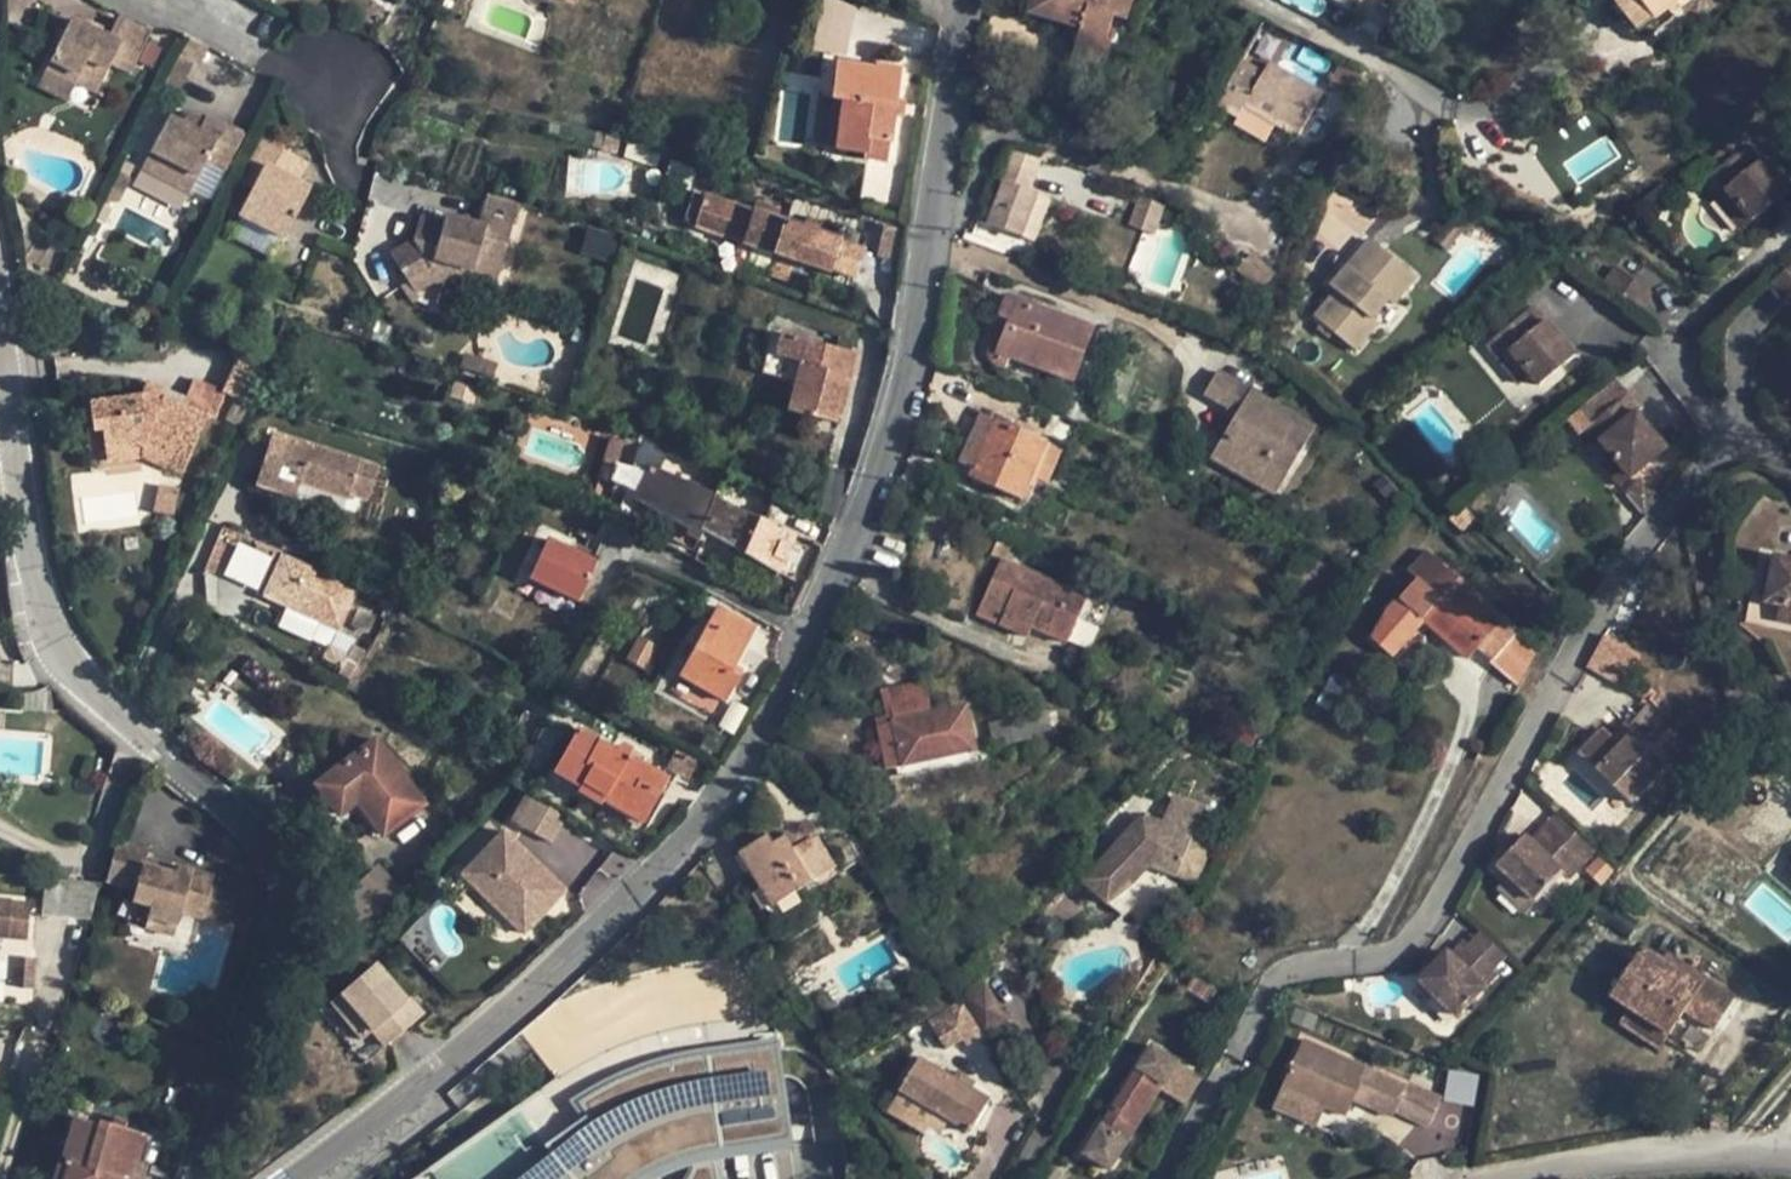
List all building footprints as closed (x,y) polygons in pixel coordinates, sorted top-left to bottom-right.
[(1118,0),(1032,0),(1028,15),(1079,30),(1073,51),(1100,59),(1112,20),(1118,0)] [(1134,0),(1118,0),(1112,20),(1126,24),(1134,0)] [(1614,0),(1637,32),(1680,0),(1614,0)] [(100,83),(111,62),(130,73),(136,60),(149,67),(159,48),(146,42),(149,34),(117,18),(107,37),(71,19),(45,71),(74,86),(80,73),(100,83)] [(1100,59),(1073,51),(1071,59),(1097,68),(1100,59)] [(173,53),(158,83),(176,92),(191,62),(173,53)] [(1322,93),(1268,61),(1262,72),(1242,59),(1216,105),(1237,118),(1244,106),(1263,118),(1296,138),(1322,93)] [(893,100),(897,69),(876,66),(875,70),(836,65),(832,98),(841,100),(835,148),(858,152),(860,137),(888,141),(891,115),(893,100)] [(74,86),(45,71),(38,86),(67,100),(74,86)] [(80,73),(74,86),(94,95),(100,83),(80,73)] [(841,100),(832,98),(825,146),(835,148),(841,100)] [(902,117),(903,101),(893,100),(891,115),(902,117)] [(1263,118),(1244,106),(1237,118),(1234,124),(1253,136),(1263,118)] [(207,119),(172,113),(170,117),(200,132),(207,119)] [(240,136),(207,119),(200,132),(170,117),(160,136),(175,143),(167,160),(196,174),(203,162),(222,172),(240,136)] [(605,134),(601,150),(617,153),(620,138),(605,134)] [(175,143),(160,136),(151,152),(167,160),(175,143)] [(860,137),(858,152),(856,163),(884,168),(888,141),(860,137)] [(309,189),(295,182),(283,176),(294,155),(263,139),(252,161),(262,166),(237,215),(284,238),(309,189)] [(1041,218),(1048,200),(1029,192),(1042,157),(1012,146),(999,181),(1002,182),(987,224),(1022,237),(1030,214),(1041,218)] [(1789,191),(1761,158),(1753,165),(1740,149),(1714,171),(1710,174),(1723,189),(1750,223),(1789,191)] [(283,176),(295,182),(306,162),(294,155),(283,176)] [(1691,190),(1710,174),(1714,171),(1703,158),(1680,176),(1691,190)] [(129,179),(113,170),(98,199),(108,205),(111,198),(118,202),(129,179)] [(1750,223),(1723,189),(1713,198),(1740,232),(1750,223)] [(841,238),(704,193),(692,227),(830,273),(830,270),(840,241),(841,238)] [(1127,225),(1140,230),(1150,233),(1160,205),(1137,197),(1127,225)] [(488,198),(480,226),(493,229),(501,201),(488,198)] [(444,225),(418,218),(413,241),(392,253),(409,281),(429,268),(469,278),(495,285),(518,206),(501,201),(493,229),(480,226),(446,216),(444,225)] [(537,212),(523,207),(518,220),(532,224),(537,212)] [(1033,241),(1041,218),(1030,214),(1022,237),(1033,241)] [(1395,303),(1416,277),(1368,239),(1329,286),(1334,290),(1313,317),(1355,351),(1377,325),(1371,320),(1390,298),(1395,303)] [(840,241),(830,270),(853,278),(863,248),(840,241)] [(1275,277),(1252,255),(1237,271),(1260,292),(1275,277)] [(1790,293),(1790,264),(1768,284),(1782,300),(1790,293)] [(1652,292),(1615,266),(1602,284),(1639,310),(1652,292)] [(429,268),(409,281),(416,290),(431,282),(466,290),(469,278),(429,268)] [(1091,328),(1007,297),(1001,315),(1011,319),(998,352),(1009,357),(1072,380),(1091,328)] [(146,315),(157,320),(164,306),(152,301),(146,315)] [(1576,355),(1534,304),(1485,344),(1498,359),(1508,350),(1529,375),(1538,387),(1576,355)] [(998,352),(1011,319),(1001,315),(986,355),(990,362),(996,366),(1004,370),(1009,357),(998,352)] [(376,322),(370,338),(383,342),(388,326),(376,322)] [(787,410),(838,424),(856,352),(773,331),(763,372),(795,380),(787,410)] [(1529,375),(1508,350),(1498,359),(1518,384),(1529,375)] [(225,393),(248,403),(250,404),(253,397),(266,368),(238,356),(223,393),(225,393)] [(1287,475),(1316,428),(1217,370),(1203,394),(1227,408),(1236,413),(1230,424),(1210,457),(1256,485),(1269,464),(1287,475)] [(215,418),(225,393),(223,393),(192,380),(185,398),(182,406),(163,399),(161,404),(141,396),(89,403),(93,430),(103,428),(107,447),(135,443),(186,464),(207,414),(215,418)] [(182,406),(185,398),(146,382),(141,396),(161,404),(163,399),(182,406)] [(1665,449),(1635,412),(1642,407),(1631,393),(1583,432),(1592,443),(1593,442),(1594,445),(1595,445),(1599,442),(1611,456),(1629,477),(1665,449)] [(1230,424),(1236,413),(1227,408),(1221,418),(1230,424)] [(998,489),(1021,500),(1035,468),(1045,444),(980,415),(972,434),(986,440),(983,446),(969,440),(959,464),(973,470),(1001,482),(998,489)] [(93,430),(86,431),(90,461),(108,459),(107,447),(103,428),(93,430)] [(501,428),(497,442),(511,446),(515,432),(501,428)] [(299,483),(346,499),(363,505),(375,466),(272,433),(257,486),(294,498),(299,483)] [(986,440),(972,434),(969,440),(983,446),(986,440)] [(140,456),(135,443),(107,447),(108,459),(140,456)] [(186,464),(135,443),(140,456),(182,473),(186,464)] [(1050,475),(1061,450),(1045,444),(1035,468),(1050,475)] [(1629,477),(1611,456),(1601,465),(1618,487),(1629,477)] [(1275,496),(1287,475),(1269,464),(1256,485),(1275,496)] [(700,528),(711,534),(777,571),(792,536),(713,500),(714,497),(649,468),(634,499),(698,533),(700,528)] [(998,489),(1001,482),(973,470),(970,477),(998,489)] [(1397,489),(1383,475),(1372,485),(1386,499),(1397,489)] [(299,483),(294,498),(341,513),(346,499),(299,483)] [(158,485),(152,513),(173,518),(179,489),(158,485)] [(1003,560),(1016,531),(1003,525),(991,554),(1000,558),(1003,560)] [(698,533),(695,540),(705,545),(711,534),(700,528),(698,533)] [(230,534),(227,540),(239,544),(241,540),(230,534)] [(578,598),(596,561),(547,537),(529,574),(578,598)] [(226,545),(219,542),(211,564),(219,564),(226,545)] [(1473,592),(1426,549),(1406,571),(1415,580),(1387,610),(1372,638),(1392,656),(1424,621),(1468,660),(1478,649),(1516,688),(1536,653),(1515,636),(1518,632),(1504,619),(1500,624),(1469,598),(1473,592)] [(356,588),(283,554),(264,596),(337,629),(356,588)] [(1066,644),(1087,597),(1003,560),(1000,558),(976,614),(1011,630),(1016,621),(1031,628),(1066,644)] [(1773,558),(1765,603),(1778,606),(1790,608),(1790,561),(1773,558)] [(728,673),(733,665),(754,627),(717,606),(678,677),(722,702),(735,678),(728,673)] [(1778,606),(1775,620),(1790,623),(1790,608),(1778,606)] [(1011,630),(1027,637),(1031,628),(1016,621),(1011,630)] [(1586,664),(1629,691),(1650,659),(1607,632),(1586,664)] [(655,645),(639,638),(627,660),(643,668),(655,645)] [(728,673),(735,678),(740,669),(733,665),(728,673)] [(1337,700),(1348,680),(1334,671),(1322,691),(1337,700)] [(722,702),(678,677),(673,686),(716,712),(722,702)] [(930,713),(923,681),(886,689),(892,721),(930,713)] [(892,721),(886,689),(880,691),(886,717),(875,720),(876,725),(892,721)] [(975,751),(966,706),(930,713),(892,721),(902,767),(975,751)] [(513,733),(522,738),(534,715),(525,710),(513,733)] [(1045,711),(1024,715),(1029,735),(1050,730),(1045,711)] [(1029,735),(1024,715),(987,723),(992,746),(1029,739),(1029,735)] [(1680,765),(1699,743),(1675,722),(1668,730),(1660,724),(1645,740),(1624,720),(1608,735),(1600,728),(1577,753),(1594,770),(1611,786),(1631,804),(1673,760),(1680,765)] [(902,767),(892,721),(876,725),(885,770),(902,767)] [(576,730),(553,771),(641,822),(657,793),(644,786),(653,770),(627,755),(626,758),(576,730)] [(374,740),(315,785),(337,816),(356,801),(382,836),(423,805),(374,740)] [(666,767),(688,779),(701,759),(678,747),(666,767)] [(489,758),(499,762),(503,752),(493,748),(489,758)] [(553,771),(550,777),(638,827),(641,822),(553,771)] [(455,787),(464,794),(471,783),(463,777),(455,787)] [(337,816),(315,785),(307,791),(335,828),(354,814),(374,841),(382,836),(356,801),(337,816)] [(1631,804),(1611,786),(1594,803),(1614,821),(1631,804)] [(518,824),(532,799),(525,795),(511,820),(518,824)] [(1174,875),(1190,833),(1199,808),(1171,797),(1162,823),(1142,816),(1083,881),(1106,904),(1128,881),(1131,884),(1148,865),(1174,875)] [(565,817),(532,799),(518,824),(550,842),(565,817)] [(1568,880),(1595,851),(1556,815),(1530,843),(1524,836),(1521,838),(1508,853),(1496,865),(1512,881),(1533,901),(1561,872),(1568,880)] [(566,890),(503,831),(462,875),(524,934),(566,890)] [(1197,884),(1213,841),(1190,833),(1174,875),(1197,884)] [(1508,853),(1521,838),(1516,833),(1502,847),(1508,853)] [(804,839),(800,837),(798,836),(796,836),(793,836),(790,836),(788,837),(784,839),(792,853),(809,842),(807,840),(804,839)] [(835,868),(816,837),(809,842),(792,853),(784,839),(772,846),(767,837),(740,854),(771,906),(835,868)] [(203,916),(211,887),(214,877),(175,867),(173,873),(172,880),(139,871),(141,864),(145,849),(116,841),(104,884),(134,891),(131,901),(148,907),(142,928),(174,938),(181,913),(203,918),(203,916)] [(861,860),(851,844),(834,855),(844,871),(861,860)] [(141,864),(139,871),(172,880),(173,873),(141,864)] [(1117,896),(1131,884),(1128,881),(1106,904),(1117,896)] [(1533,901),(1512,881),(1500,893),(1521,913),(1533,901)] [(211,887),(203,916),(227,923),(236,893),(211,887)] [(72,895),(70,914),(89,916),(91,897),(72,895)] [(25,941),(28,903),(0,900),(0,938),(25,941)] [(148,907),(131,901),(125,924),(142,928),(148,907)] [(1506,957),(1480,932),(1466,946),(1493,972),(1506,957)] [(1496,974),(1493,972),(1466,946),(1462,942),(1449,955),(1445,951),(1418,982),(1434,997),(1456,1018),(1496,974)] [(1735,998),(1694,972),(1689,980),(1641,948),(1609,996),(1629,1009),(1669,1036),(1685,1011),(1713,1031),(1735,998)] [(415,1178),(663,1178),(681,1172),(722,1163),(791,1154),(777,1044),(766,1014),(753,1016),(747,955),(710,958),(667,963),(628,973),(588,987),(555,1001),(519,1030),(556,1078),(415,1178)] [(370,969),(325,1006),(368,1061),(428,1017),(411,996),(405,1004),(370,969)] [(1201,1018),(1216,991),(1191,977),(1176,1003),(1201,1018)] [(1006,1021),(984,982),(963,1000),(982,1034),(1006,1021)] [(1456,1018),(1434,997),(1426,1005),(1448,1026),(1456,1018)] [(982,1034),(963,1000),(927,1020),(944,1049),(963,1038),(966,1043),(982,1034)] [(1659,1050),(1669,1036),(1629,1009),(1619,1025),(1659,1050)] [(1367,1070),(1303,1041),(1282,1088),(1326,1108),(1346,1116),(1353,1100),(1367,1070)] [(1201,1077),(1150,1044),(1081,1153),(1109,1171),(1159,1090),(1184,1105),(1201,1077)] [(990,1100),(970,1088),(952,1078),(918,1058),(899,1091),(948,1120),(970,1134),(990,1100)] [(1406,1087),(1367,1070),(1353,1100),(1370,1108),(1375,1097),(1397,1107),(1406,1087)] [(970,1088),(975,1081),(957,1071),(952,1078),(970,1088)] [(1409,1082),(1406,1087),(1397,1107),(1396,1110),(1429,1124),(1442,1097),(1409,1082)] [(1321,1119),(1326,1108),(1282,1088),(1277,1099),(1321,1119)] [(948,1120),(899,1091),(886,1112),(923,1134),(927,1127),(940,1135),(948,1120)] [(1375,1097),(1370,1108),(1392,1118),(1396,1110),(1397,1107),(1375,1097)] [(1709,1130),(1727,1130),(1728,1117),(1710,1116),(1709,1130)] [(62,1178),(143,1178),(147,1165),(136,1162),(143,1134),(97,1120),(95,1126),(73,1119),(60,1162),(68,1164),(62,1178)] [(60,1162),(55,1178),(62,1178),(68,1164),(60,1162)]
